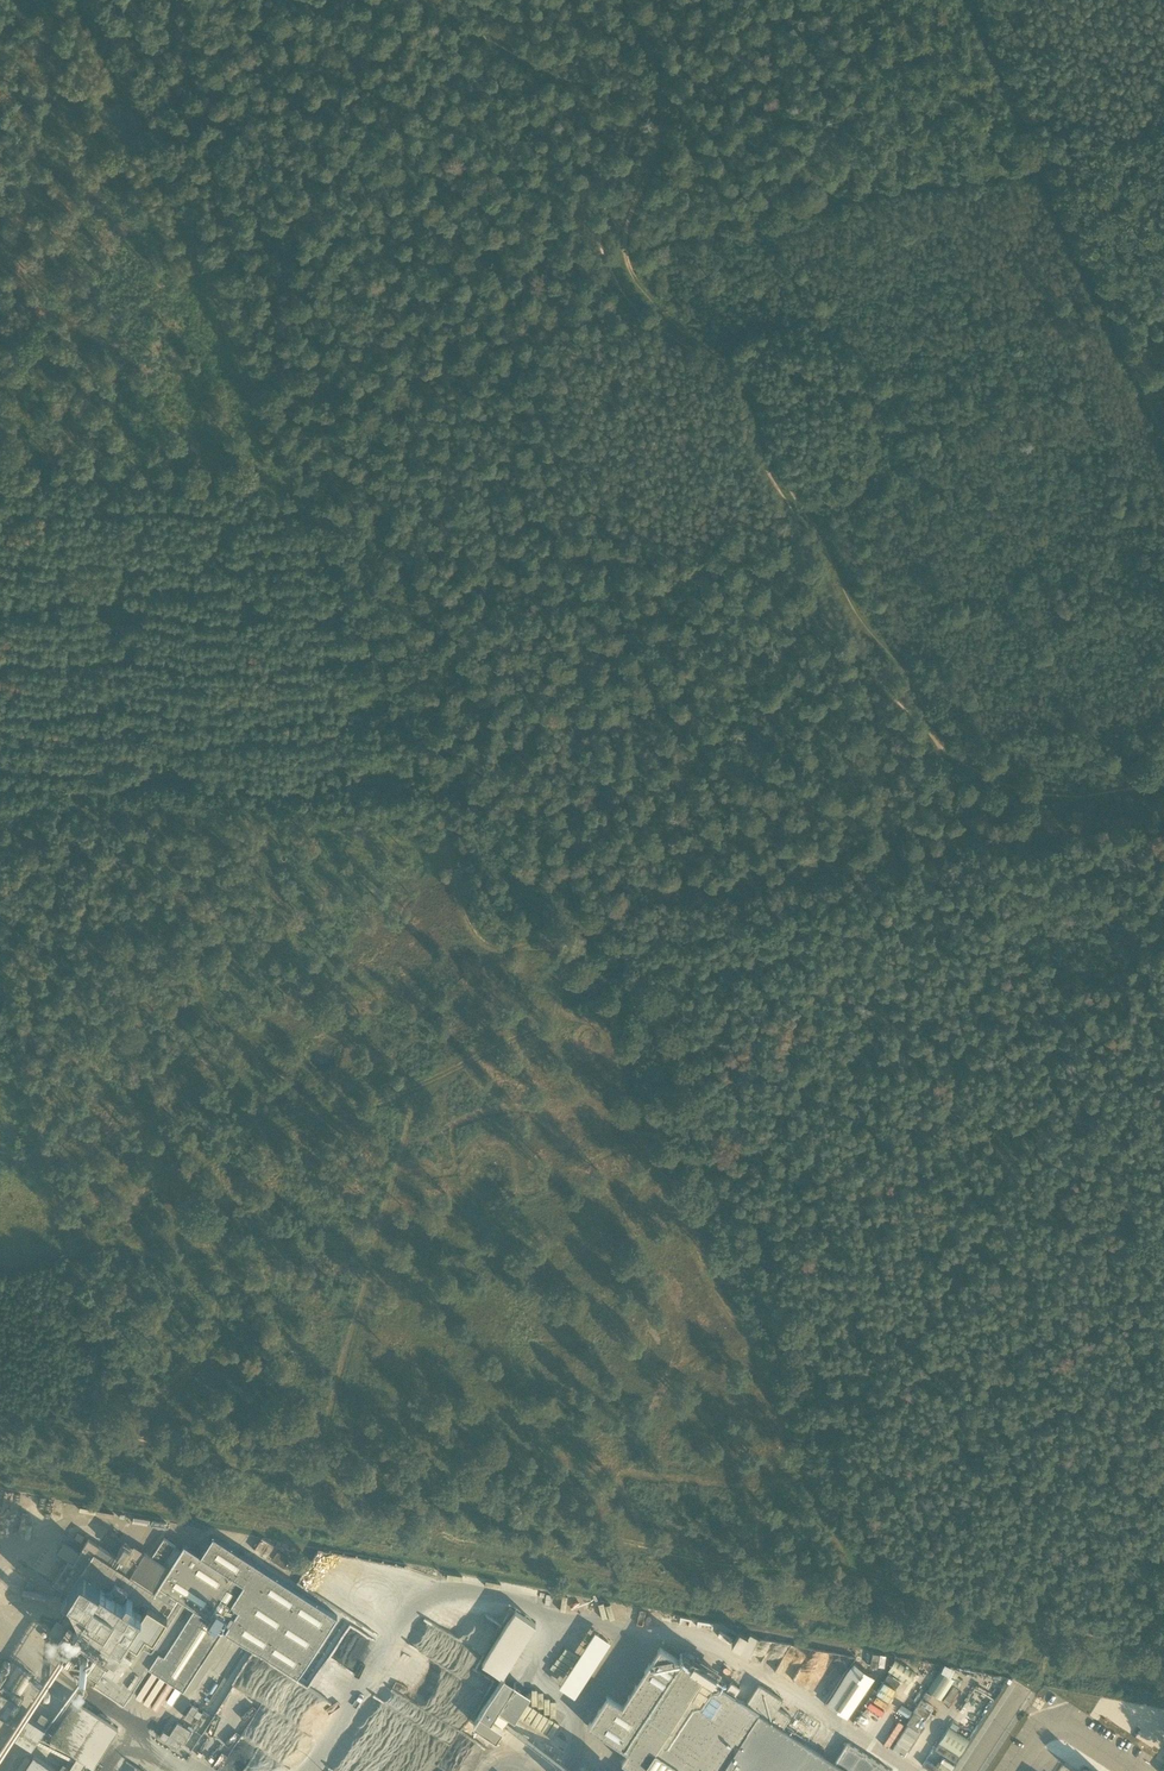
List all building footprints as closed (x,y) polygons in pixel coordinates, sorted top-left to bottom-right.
[(16,1509),(19,1494),(0,1490),(0,1505),(16,1509)] [(34,1496),(31,1523),(53,1526),(57,1499),(34,1496)] [(55,1580),(53,1583),(59,1587),(63,1589),(68,1592),(64,1599),(72,1603),(63,1619),(65,1620),(68,1622),(62,1633),(64,1634),(62,1638),(59,1643),(66,1647),(68,1643),(78,1649),(95,1659),(88,1670),(91,1672),(89,1675),(97,1680),(94,1684),(125,1703),(149,1665),(183,1688),(222,1628),(300,1678),(340,1616),(215,1535),(201,1556),(184,1545),(181,1549),(164,1538),(152,1556),(146,1552),(134,1545),(125,1539),(116,1555),(88,1538),(82,1547),(80,1551),(73,1561),(68,1558),(55,1580)] [(278,1551),(273,1559),(285,1567),(290,1559),(278,1551)] [(484,1663),(504,1676),(536,1624),(516,1612),(484,1663)] [(721,1630),(717,1635),(731,1644),(732,1644),(740,1649),(739,1650),(750,1657),(760,1640),(749,1633),(748,1636),(740,1631),(735,1638),(721,1630)] [(598,1632),(562,1686),(577,1696),(613,1642),(598,1632)] [(891,1770),(848,1743),(835,1762),(783,1729),(791,1716),(778,1707),(783,1700),(758,1684),(746,1703),(659,1648),(622,1706),(607,1696),(587,1727),(627,1752),(621,1762),(636,1770),(891,1770)] [(686,1651),(680,1659),(689,1665),(694,1657),(686,1651)] [(871,1654),(869,1668),(884,1670),(886,1656),(871,1654)] [(888,1670),(908,1684),(915,1673),(895,1659),(888,1670)] [(4,1684),(0,1690),(0,1714),(9,1720),(24,1697),(21,1695),(33,1676),(11,1661),(0,1679),(0,1682),(4,1684)] [(847,1717),(875,1677),(854,1663),(826,1703),(847,1717)] [(925,1680),(931,1684),(939,1672),(933,1668),(925,1680)] [(941,1699),(954,1679),(942,1671),(929,1691),(941,1699)] [(900,1682),(888,1674),(877,1693),(888,1700),(900,1682)] [(531,1693),(514,1683),(504,1676),(474,1723),(496,1738),(503,1728),(490,1720),(499,1707),(515,1718),(531,1693)] [(735,1694),(740,1686),(731,1681),(727,1689),(735,1694)] [(953,1686),(943,1701),(948,1705),(959,1689),(953,1686)] [(888,1703),(874,1694),(872,1693),(854,1721),(872,1732),(889,1704),(888,1703)] [(918,1731),(925,1720),(934,1707),(922,1699),(914,1712),(913,1713),(910,1718),(910,1719),(907,1723),(906,1725),(908,1726),(893,1748),(904,1755),(920,1732),(918,1731)] [(94,1766),(118,1728),(76,1700),(51,1738),(94,1766)] [(820,1724),(799,1711),(788,1727),(809,1741),(820,1724)] [(29,1716),(16,1736),(33,1746),(45,1726),(29,1716)] [(181,1740),(188,1729),(176,1721),(169,1733),(181,1740)] [(969,1739),(949,1727),(939,1742),(959,1755),(969,1739)] [(935,1749),(955,1762),(959,1755),(939,1742),(935,1749)] [(60,1769),(34,1752),(22,1770),(63,1770),(60,1769)] [(80,1768),(84,1762),(77,1757),(73,1762),(68,1770),(85,1770),(80,1768)] [(942,1758),(940,1762),(952,1770),(955,1766),(942,1758)] [(925,1761),(922,1767),(928,1770),(941,1770),(925,1761)]
